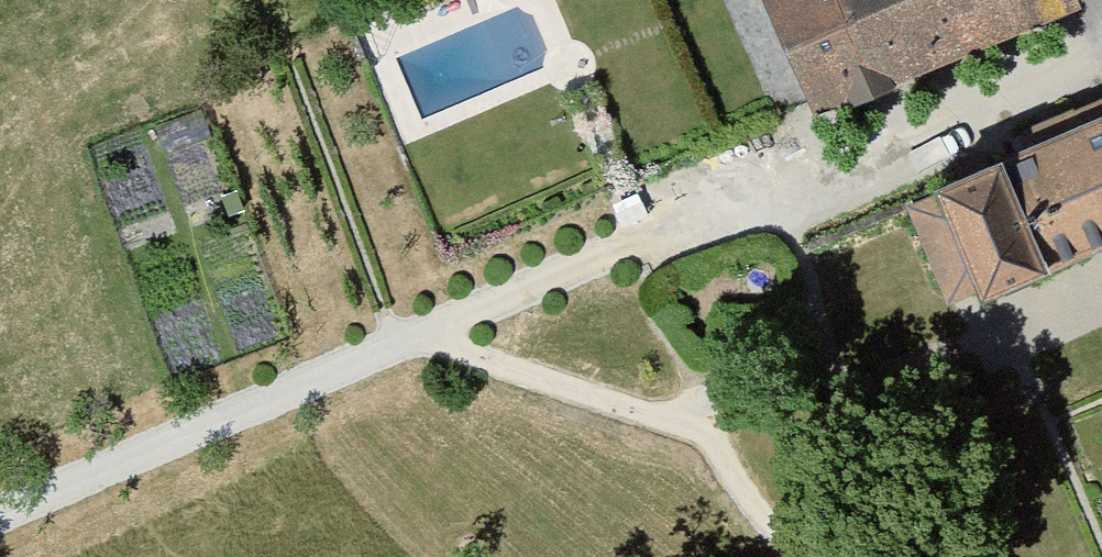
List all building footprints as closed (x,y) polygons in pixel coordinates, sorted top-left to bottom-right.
[(807,139),(1065,36),(1050,0),(752,0),(807,139)] [(935,201),(987,326),(1101,279),(1101,132),(935,201)]
